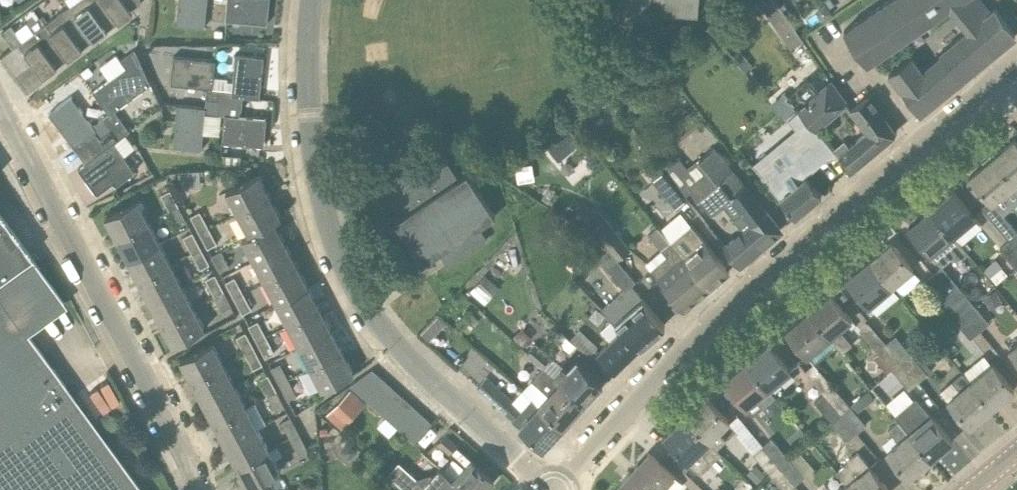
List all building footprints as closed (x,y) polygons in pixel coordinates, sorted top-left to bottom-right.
[(108,31),(106,27),(118,18),(105,0),(79,0),(71,6),(93,37),(95,40),(108,31)] [(118,18),(121,22),(129,16),(126,12),(141,2),(141,0),(105,0),(118,18)] [(178,24),(206,27),(208,0),(180,0),(178,24)] [(227,21),(268,25),(271,0),(228,0),(227,21)] [(617,16),(649,19),(650,8),(666,9),(666,13),(698,17),(700,0),(619,0),(617,16)] [(845,31),(868,64),(951,7),(970,30),(942,53),(946,58),(926,75),(912,56),(890,73),(920,113),(1016,34),(996,9),(992,12),(982,0),(890,0),(845,31)] [(822,22),(833,14),(825,2),(818,7),(818,17),(822,22)] [(70,58),(83,49),(80,46),(93,37),(71,6),(45,24),(68,55),(70,58)] [(804,40),(783,10),(772,18),(792,48),(804,40)] [(40,70),(45,77),(57,68),(55,64),(68,55),(45,24),(23,40),(14,47),(1,57),(14,75),(33,61),(40,70)] [(14,47),(23,40),(16,30),(12,25),(2,32),(5,35),(14,47)] [(213,87),(221,88),(219,101),(233,102),(233,96),(243,97),(260,99),(265,58),(237,54),(234,81),(228,80),(228,77),(215,76),(213,87)] [(741,54),(734,59),(744,72),(751,66),(741,54)] [(103,119),(111,129),(119,140),(120,140),(119,139),(130,131),(115,110),(151,84),(137,55),(127,57),(126,55),(121,59),(126,67),(93,91),(110,114),(103,119)] [(219,101),(221,88),(213,87),(215,76),(216,59),(174,55),(171,82),(206,87),(205,99),(219,101)] [(14,75),(21,84),(39,70),(40,70),(33,61),(14,75)] [(88,67),(81,72),(85,78),(93,73),(88,67)] [(40,70),(39,70),(21,84),(28,93),(45,81),(45,78),(45,77),(40,70)] [(817,91),(807,79),(787,98),(811,122),(818,129),(848,104),(846,102),(848,100),(832,80),(830,82),(829,81),(817,91)] [(56,93),(59,98),(66,93),(62,88),(56,93)] [(102,136),(111,129),(103,119),(94,126),(72,96),(49,113),(74,147),(78,144),(97,130),(102,136)] [(233,102),(219,101),(218,116),(224,116),(221,142),(264,147),(268,119),(238,116),(239,113),(243,109),(243,97),(233,96),(233,102)] [(850,170),(895,133),(870,98),(853,111),(869,131),(839,156),(850,170)] [(219,101),(205,99),(204,107),(177,104),(172,146),(201,149),(205,114),(218,116),(219,101)] [(755,170),(796,217),(822,194),(802,171),(832,146),(822,133),(818,129),(811,122),(755,170)] [(111,129),(102,136),(97,130),(78,144),(90,161),(79,168),(98,194),(114,182),(117,185),(136,171),(122,151),(120,153),(114,144),(119,140),(111,129)] [(559,139),(570,152),(581,143),(570,130),(559,139)] [(1015,184),(1016,186),(1016,142),(1015,140),(994,157),(1015,184)] [(665,169),(684,194),(690,189),(699,200),(721,183),(742,210),(754,224),(766,212),(714,148),(688,168),(681,174),(670,161),(663,167),(665,169)] [(459,180),(439,149),(427,157),(396,178),(385,185),(405,215),(396,220),(424,263),(441,252),(450,265),(488,240),(479,227),(495,216),(468,174),(459,180)] [(232,167),(233,160),(229,155),(222,154),(221,166),(232,167)] [(972,176),(991,199),(993,202),(1015,184),(994,157),(972,176)] [(532,165),(517,167),(519,183),(534,180),(532,165)] [(684,194),(665,169),(654,178),(678,210),(689,200),(684,194)] [(226,191),(238,214),(270,197),(259,174),(226,191)] [(742,210),(721,183),(699,200),(713,217),(724,208),(743,232),(726,247),(740,265),(781,230),(766,212),(754,224),(742,210)] [(161,195),(170,211),(179,206),(170,190),(161,195)] [(931,209),(953,236),(975,217),(953,191),(931,209)] [(270,197),(238,214),(249,235),(275,222),(282,218),(270,197)] [(993,202),(991,199),(982,207),(1010,241),(1016,250),(1016,230),(1005,215),(993,202)] [(118,239),(150,223),(138,200),(106,217),(118,239)] [(179,206),(170,211),(178,227),(188,222),(179,206)] [(953,236),(931,209),(909,227),(931,254),(941,266),(953,256),(958,262),(968,253),(953,236)] [(200,232),(209,227),(201,211),(191,216),(200,232)] [(62,299),(0,214),(0,489),(141,489),(87,415),(91,412),(77,394),(73,396),(23,327),(62,299)] [(619,260),(631,249),(604,218),(592,228),(619,260)] [(275,222),(249,235),(242,239),(253,261),(286,243),(275,222)] [(129,261),(161,244),(150,223),(118,239),(129,261)] [(691,225),(671,242),(710,288),(730,271),(706,242),(691,225)] [(710,288),(671,242),(658,226),(649,233),(662,250),(667,256),(651,269),(685,309),(710,288)] [(209,227),(200,232),(208,248),(218,243),(209,227)] [(184,238),(192,253),(202,248),(193,232),(184,238)] [(1010,241),(1001,249),(1016,268),(1016,250),(1010,241)] [(871,259),(893,286),(914,268),(892,242),(871,259)] [(286,243),(253,261),(265,282),(297,265),(286,243)] [(140,282),(172,265),(161,244),(129,261),(140,282)] [(202,248),(192,253),(201,269),(210,264),(202,248)] [(625,291),(636,282),(609,250),(598,259),(625,291)] [(220,272),(229,268),(221,251),(212,255),(220,272)] [(893,286),(871,259),(848,278),(870,305),(893,286)] [(985,269),(991,277),(1004,267),(998,259),(985,269)] [(151,303),(183,286),(172,265),(140,282),(151,303)] [(297,265),(265,282),(276,303),(308,286),(297,265)] [(500,287),(486,274),(471,290),(485,303),(500,287)] [(206,280),(215,296),(224,291),(216,275),(206,280)] [(235,298),(244,293),(235,277),(227,282),(235,298)] [(964,311),(973,303),(957,283),(947,291),(964,311)] [(975,285),(965,293),(973,303),(983,295),(975,285)] [(162,324),(194,307),(183,286),(151,303),(162,324)] [(308,286),(276,303),(287,325),(320,308),(308,286)] [(984,295),(990,307),(1001,302),(995,290),(984,295)] [(224,291),(215,296),(223,311),(233,306),(224,291)] [(964,311),(947,291),(938,299),(954,319),(964,311)] [(252,310),(244,293),(235,298),(243,314),(252,310)] [(808,311),(830,338),(842,353),(853,344),(841,329),(852,320),(830,293),(808,311)] [(615,322),(622,330),(640,348),(666,325),(643,299),(615,322)] [(990,323),(973,303),(964,311),(980,331),(990,323)] [(194,307),(162,324),(174,346),(206,329),(194,307)] [(320,308),(287,325),(298,346),(331,329),(320,308)] [(480,320),(470,311),(461,321),(471,330),(480,320)] [(830,338),(808,311),(786,330),(808,356),(830,338)] [(980,331),(964,311),(954,319),(956,321),(963,330),(970,339),(980,331)] [(640,348),(622,330),(615,322),(613,320),(611,322),(608,322),(606,323),(607,326),(602,330),(612,341),(598,354),(615,372),(640,348)] [(257,342),(267,337),(258,321),(249,326),(257,342)] [(533,337),(523,328),(514,336),(524,346),(533,337)] [(331,329),(298,346),(310,368),(342,350),(331,329)] [(590,356),(598,346),(581,329),(572,339),(590,356)] [(941,345),(946,341),(940,332),(934,336),(941,345)] [(237,338),(246,354),(255,349),(247,333),(237,338)] [(902,362),(911,355),(896,336),(887,344),(902,362)] [(267,337),(257,342),(266,358),(275,353),(267,337)] [(192,382),(225,365),(213,343),(181,360),(192,382)] [(542,366),(551,356),(537,343),(528,353),(542,366)] [(747,362),(770,388),(791,371),(769,344),(747,362)] [(902,362),(887,344),(877,351),(879,353),(893,370),(902,362)] [(255,349),(246,354),(254,369),(263,364),(255,349)] [(342,350),(310,368),(322,390),(354,373),(342,350)] [(912,355),(911,355),(902,362),(918,381),(927,373),(931,369),(917,352),(912,355)] [(893,370),(879,353),(874,357),(888,374),(893,370)] [(554,377),(585,404),(603,384),(578,361),(568,372),(562,367),(551,356),(542,366),(544,368),(554,377)] [(770,388),(747,362),(725,380),(747,407),(770,388)] [(841,413),(850,405),(815,362),(806,370),(825,394),(841,413)] [(918,381),(902,362),(893,370),(909,389),(918,381)] [(971,382),(993,409),(1015,390),(993,363),(971,382)] [(280,385),(289,380),(281,364),(271,369),(280,385)] [(204,403),(236,386),(225,365),(192,382),(204,403)] [(540,407),(563,428),(585,404),(554,377),(544,368),(533,380),(550,396),(540,407)] [(360,393),(377,374),(372,370),(351,385),(360,393)] [(971,427),(993,409),(971,382),(963,373),(953,382),(960,391),(949,400),(971,427)] [(369,401),(386,382),(377,374),(360,393),(369,401)] [(259,380),(268,396),(277,391),(269,375),(259,380)] [(563,428),(540,407),(532,400),(523,410),(487,377),(478,388),(544,449),(563,428)] [(297,396),(289,380),(280,385),(288,401),(297,396)] [(378,409),(395,390),(386,382),(369,401),(378,409)] [(215,424),(247,407),(236,386),(204,403),(215,424)] [(366,403),(351,389),(327,414),(341,429),(366,403)] [(387,418),(404,399),(395,390),(378,409),(387,418)] [(277,391),(268,396),(277,412),(286,407),(277,391)] [(867,391),(859,398),(865,406),(874,399),(867,391)] [(832,421),(841,413),(825,394),(816,402),(832,421)] [(685,416),(710,441),(718,449),(726,440),(719,433),(730,421),(706,396),(685,416)] [(397,426),(414,407),(404,399),(387,418),(397,426)] [(866,425),(850,405),(841,413),(857,433),(866,425)] [(226,445),(258,428),(247,407),(215,424),(226,445)] [(406,434),(423,415),(414,407),(397,426),(406,434)] [(744,413),(764,438),(772,432),(752,407),(744,413)] [(857,433),(841,413),(832,421),(848,441),(857,433)] [(432,423),(423,415),(406,434),(415,442),(432,423)] [(909,433),(931,460),(954,442),(931,415),(909,433)] [(710,441),(685,416),(665,436),(689,461),(710,441)] [(290,438),(300,433),(291,417),(282,422),(290,438)] [(910,478),(931,460),(909,433),(899,421),(889,430),(899,442),(887,451),(910,478)] [(779,465),(763,445),(747,425),(737,434),(769,473),(779,465)] [(237,466),(269,449),(258,428),(226,445),(237,466)] [(308,449),(300,433),(290,438),(299,454),(308,449)] [(469,489),(485,489),(495,479),(445,434),(439,442),(456,457),(449,466),(450,466),(446,470),(469,489)] [(763,445),(779,465),(788,457),(772,438),(763,445)] [(339,452),(349,460),(358,450),(348,442),(339,452)] [(269,449),(237,466),(249,488),(281,471),(269,449)] [(647,489),(662,489),(675,476),(649,452),(629,474),(647,489)] [(854,489),(890,489),(859,453),(838,471),(849,483),(854,489)] [(788,457),(779,465),(796,484),(804,477),(788,457)] [(425,487),(425,486),(417,478),(400,462),(389,474),(406,489),(423,489),(425,487)] [(766,474),(756,465),(746,475),(756,484),(766,474)] [(779,465),(769,473),(784,489),(788,489),(796,484),(779,465)] [(443,467),(425,486),(425,487),(428,489),(469,489),(446,470),(443,467)] [(629,474),(614,489),(647,489),(629,474)]
